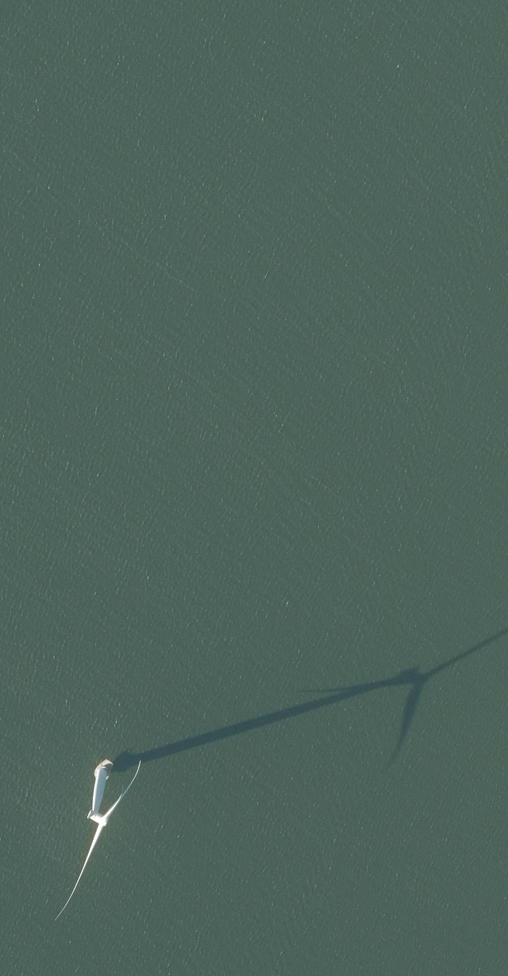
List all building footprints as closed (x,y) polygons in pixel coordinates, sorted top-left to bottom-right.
[(98,767),(97,770),(98,772),(99,774),(102,775),(104,775),(106,774),(107,772),(107,769),(106,767),(105,766),(102,765),(100,766),(98,767)]
